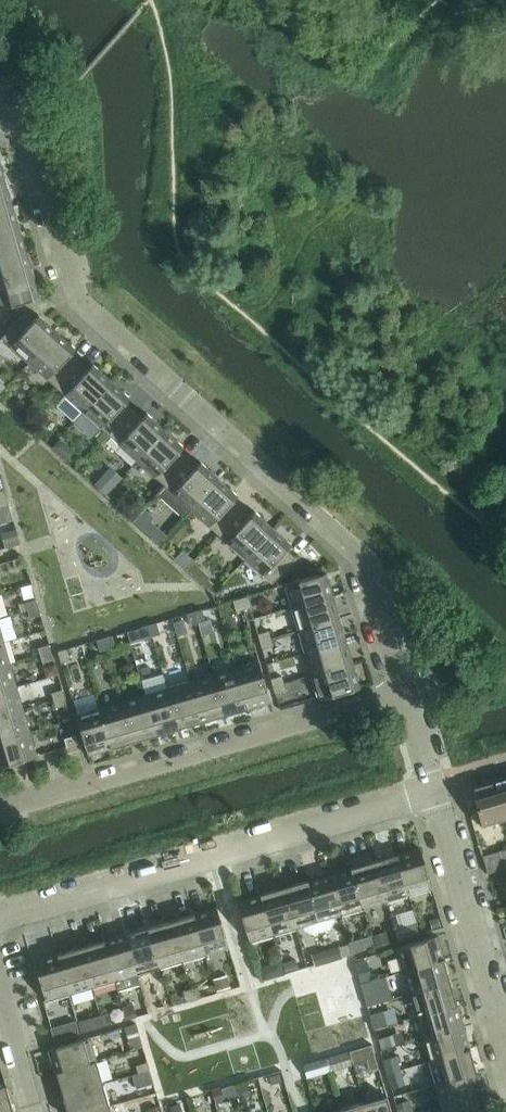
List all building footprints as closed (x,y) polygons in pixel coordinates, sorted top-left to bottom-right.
[(0,185),(0,209),(13,206),(6,183),(0,185)] [(0,209),(0,234),(19,228),(13,206),(0,209)] [(0,234),(0,258),(26,251),(19,228),(0,234)] [(0,258),(0,283),(32,273),(26,251),(0,258)] [(0,283),(0,308),(39,297),(32,273),(0,283)] [(2,338),(29,363),(57,332),(39,315),(34,320),(25,312),(2,338)] [(57,332),(29,363),(56,387),(80,361),(71,353),(75,348),(57,332)] [(80,361),(56,387),(65,395),(56,405),(74,421),(83,412),(111,381),(93,364),(88,369),(80,361)] [(111,381),(83,412),(110,436),(134,410),(125,402),(129,397),(111,381)] [(134,410),(110,436),(137,461),(165,430),(147,413),(142,418),(134,410)] [(165,430),(137,461),(164,485),(188,459),(179,451),(183,446),(165,430)] [(59,438),(51,447),(60,454),(67,445),(59,438)] [(164,485),(157,493),(184,518),(191,510),(219,479),(201,462),(196,467),(188,459),(164,485)] [(103,477),(95,486),(105,495),(113,486),(103,477)] [(219,479),(191,510),(218,534),(242,508),(233,500),(237,495),(219,479)] [(0,499),(0,507),(8,505),(6,497),(0,499)] [(144,508),(133,521),(142,530),(150,520),(153,517),(144,508)] [(242,508),(218,534),(245,559),(273,528),(255,511),(250,516),(242,508)] [(2,529),(7,548),(20,544),(15,525),(2,529)] [(273,528),(245,559),(272,584),(296,557),(287,549),(291,545),(273,528)] [(24,557),(13,560),(15,568),(26,564),(24,557)] [(286,584),(293,607),(333,596),(326,572),(286,584)] [(208,579),(203,585),(212,593),(217,587),(208,579)] [(248,596),(241,598),(244,609),(251,607),(248,596)] [(333,596),(293,607),(299,630),(339,618),(333,596)] [(241,598),(232,601),(235,612),(244,609),(241,598)] [(25,603),(27,610),(38,607),(36,600),(25,603)] [(38,607),(27,610),(30,618),(40,615),(38,607)] [(202,610),(194,612),(198,623),(205,620),(202,610)] [(198,623),(194,612),(187,614),(190,625),(198,623)] [(339,618),(299,630),(306,652),(346,641),(339,618)] [(184,619),(174,622),(178,635),(188,632),(184,619)] [(157,623),(150,625),(153,636),(160,634),(157,623)] [(153,636),(150,625),(143,627),(146,638),(153,636)] [(258,634),(260,641),(271,638),(269,631),(258,634)] [(112,636),(104,638),(108,649),(115,647),(112,636)] [(108,649),(104,638),(97,640),(100,651),(108,649)] [(271,638),(260,641),(262,649),(273,646),(271,638)] [(346,641),(306,652),(312,675),(352,663),(346,641)] [(0,643),(0,667),(10,664),(3,642),(0,643)] [(38,648),(40,655),(51,652),(49,645),(38,648)] [(66,649),(58,651),(61,662),(69,660),(66,649)] [(51,652),(40,655),(43,663),(53,660),(51,652)] [(259,662),(235,669),(247,709),(271,702),(259,662)] [(352,663),(312,675),(319,699),(359,687),(352,663)] [(0,667),(0,691),(16,687),(10,664),(0,667)] [(235,669),(213,675),(224,715),(247,709),(235,669)] [(213,675),(190,682),(202,722),(224,715),(213,675)] [(271,679),(273,686),(284,683),(282,676),(271,679)] [(190,682),(168,688),(179,728),(202,722),(190,682)] [(284,683),(273,686),(275,694),(286,691),(284,683)] [(0,691),(0,716),(23,709),(16,687),(0,691)] [(168,688),(145,695),(157,735),(179,728),(168,688)] [(51,693),(54,700),(64,697),(62,690),(51,693)] [(145,695),(123,701),(134,741),(157,735),(145,695)] [(64,697),(54,700),(56,708),(67,705),(64,697)] [(123,701),(100,708),(112,748),(134,741),(123,701)] [(112,748),(100,708),(76,715),(88,755),(112,748)] [(0,716),(0,740),(29,732),(23,709),(0,716)] [(0,740),(0,766),(36,756),(29,732),(0,740)] [(65,739),(67,747),(78,743),(76,736),(65,739)] [(493,781),(504,818),(505,817),(505,777),(493,781)] [(504,818),(493,781),(471,787),(482,824),(504,818)] [(420,848),(397,855),(408,895),(432,888),(420,848)] [(397,855),(374,861),(386,901),(408,895),(397,855)] [(374,861),(352,868),(363,908),(386,901),(374,861)] [(352,868),(329,874),(341,914),(363,908),(352,868)] [(329,874),(307,881),(321,931),(330,929),(335,921),(334,916),(341,914),(329,874)] [(307,881),(284,888),(296,927),(303,925),(304,930),(312,934),(321,931),(307,881)] [(284,888),(262,894),(273,934),(296,927),(284,888)] [(273,934),(262,894),(238,901),(249,941),(273,934)] [(217,907),(193,914),(205,954),(229,947),(217,907)] [(193,914),(171,921),(182,961),(205,954),(193,914)] [(438,917),(430,920),(433,928),(441,926),(438,917)] [(171,921),(148,927),(160,967),(182,961),(171,921)] [(394,929),(397,940),(420,934),(416,923),(394,929)] [(148,927),(126,934),(137,974),(160,967),(148,927)] [(387,931),(373,935),(376,946),(390,942),(387,931)] [(126,934),(103,940),(115,980),(118,991),(140,984),(137,974),(126,934)] [(372,936),(349,943),(352,953),(375,947),(372,936)] [(397,947),(404,971),(444,959),(437,936),(397,947)] [(103,940),(81,947),(92,987),(115,980),(103,940)] [(340,946),(327,950),(330,961),(343,957),(340,946)] [(81,947),(58,953),(70,993),(92,987),(81,947)] [(327,950),(312,954),(315,965),(330,961),(327,950)] [(70,993),(58,953),(34,960),(46,1000),(70,993)] [(296,959),(283,962),(286,972),(299,968),(296,959)] [(444,959),(404,971),(411,993),(451,982),(444,959)] [(281,960),(270,964),(274,977),(285,974),(281,960)] [(356,963),(362,983),(372,980),(366,960),(356,963)] [(226,975),(213,979),(217,991),(230,987),(226,975)] [(362,983),(361,983),(367,1005),(379,1002),(372,980),(362,983)] [(451,982),(411,993),(417,1016),(457,1004),(451,982)] [(198,987),(191,989),(194,1000),(201,997),(198,987)] [(194,1000),(191,989),(183,991),(186,1002),(194,1000)] [(167,993),(153,997),(156,1010),(170,1006),(167,993)] [(132,1004),(122,1007),(126,1020),(134,1018),(136,1017),(132,1004)] [(457,1004),(417,1016),(424,1038),(464,1027),(457,1004)] [(383,1010),(370,1014),(374,1028),(388,1024),(383,1010)] [(108,1013),(100,1015),(104,1026),(111,1024),(108,1013)] [(104,1026),(100,1015),(93,1017),(96,1028),(104,1026)] [(64,1024),(51,1028),(55,1041),(67,1037),(64,1024)] [(136,1024),(125,1027),(127,1034),(138,1031),(136,1024)] [(464,1027),(424,1038),(430,1061),(470,1049),(464,1027)] [(393,1034),(377,1039),(378,1042),(380,1050),(396,1045),(393,1034)] [(50,1049),(56,1072),(96,1061),(89,1037),(50,1049)] [(367,1047),(350,1052),(354,1065),(371,1060),(367,1047)] [(470,1049),(430,1061),(437,1083),(477,1072),(470,1049)] [(332,1071),(352,1065),(348,1052),(329,1057),(332,1071)] [(396,1056),(383,1060),(387,1073),(400,1069),(396,1056)] [(303,1064),(307,1078),(330,1071),(326,1058),(303,1064)] [(96,1061),(56,1072),(63,1095),(103,1083),(96,1061)] [(136,1065),(138,1073),(149,1070),(147,1062),(136,1065)] [(138,1073),(133,1075),(137,1088),(153,1083),(149,1070),(138,1073)] [(401,1070),(387,1074),(391,1087),(404,1083),(401,1070)] [(477,1072),(437,1083),(443,1106),(483,1094),(477,1072)] [(279,1074),(269,1077),(271,1085),(281,1082),(279,1074)] [(0,1080),(0,1111),(14,1111),(4,1078),(0,1080)] [(247,1082),(236,1086),(239,1098),(251,1094),(247,1082)] [(63,1095),(68,1111),(88,1111),(110,1106),(103,1083),(63,1095)] [(221,1088),(212,1091),(216,1103),(225,1100),(221,1088)] [(443,1106),(445,1111),(488,1111),(483,1094),(443,1106)] [(363,1103),(366,1111),(392,1111),(387,1096),(363,1103)] [(397,1105),(399,1111),(413,1111),(410,1101),(397,1105)] [(341,1109),(341,1111),(366,1111),(363,1103),(341,1109)] [(171,1106),(172,1111),(181,1111),(179,1104),(171,1106)]
